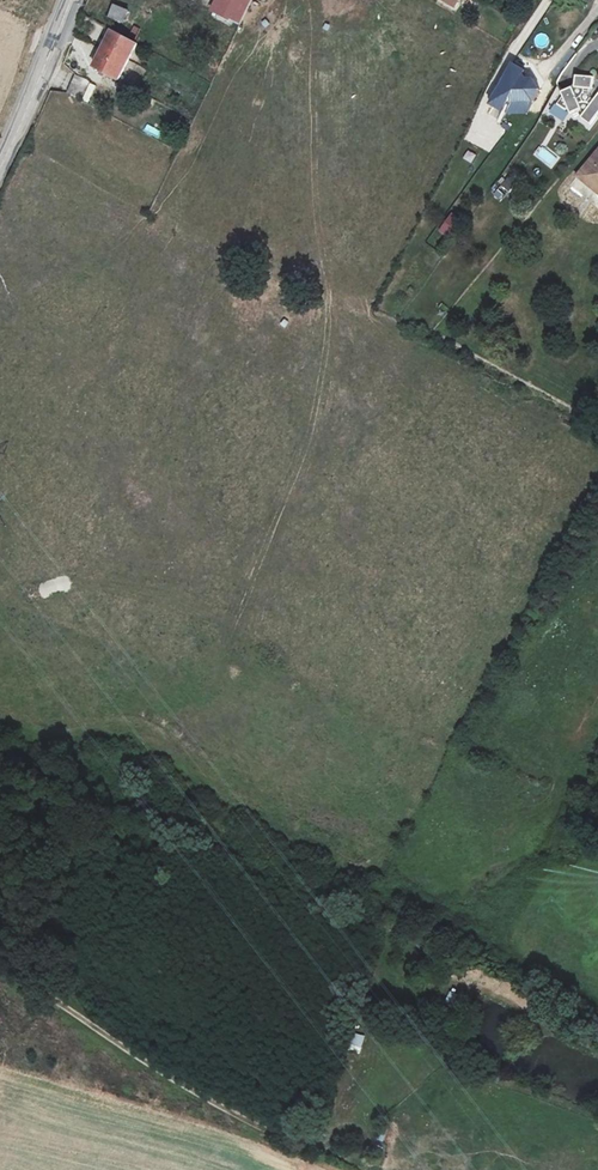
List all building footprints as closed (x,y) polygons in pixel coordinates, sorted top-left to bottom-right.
[(246,0),(212,0),(207,9),(235,23),(246,0)] [(455,8),(459,0),(439,0),(455,8)] [(112,3),(107,17),(123,23),(129,9),(112,3)] [(136,43),(111,29),(93,66),(117,79),(136,43)] [(544,33),(534,38),(538,48),(549,42),(544,33)] [(525,70),(513,63),(490,104),(503,112),(515,93),(520,101),(532,101),(539,90),(532,77),(525,77),(523,73),(525,70)] [(575,77),(573,87),(561,93),(563,97),(557,105),(566,111),(567,109),(569,114),(581,108),(584,114),(581,118),(590,125),(597,115),(597,97),(596,100),(590,89),(593,89),(595,78),(575,77)] [(82,98),(88,101),(96,86),(90,83),(82,98)] [(541,145),(533,155),(551,169),(559,159),(541,145)] [(577,176),(596,190),(597,188),(597,150),(577,176)] [(500,202),(516,184),(508,176),(491,194),(500,202)] [(460,220),(451,214),(441,230),(450,236),(460,220)] [(445,1004),(457,1008),(461,997),(449,993),(445,1004)] [(346,1048),(359,1053),(365,1036),(352,1032),(346,1048)]
